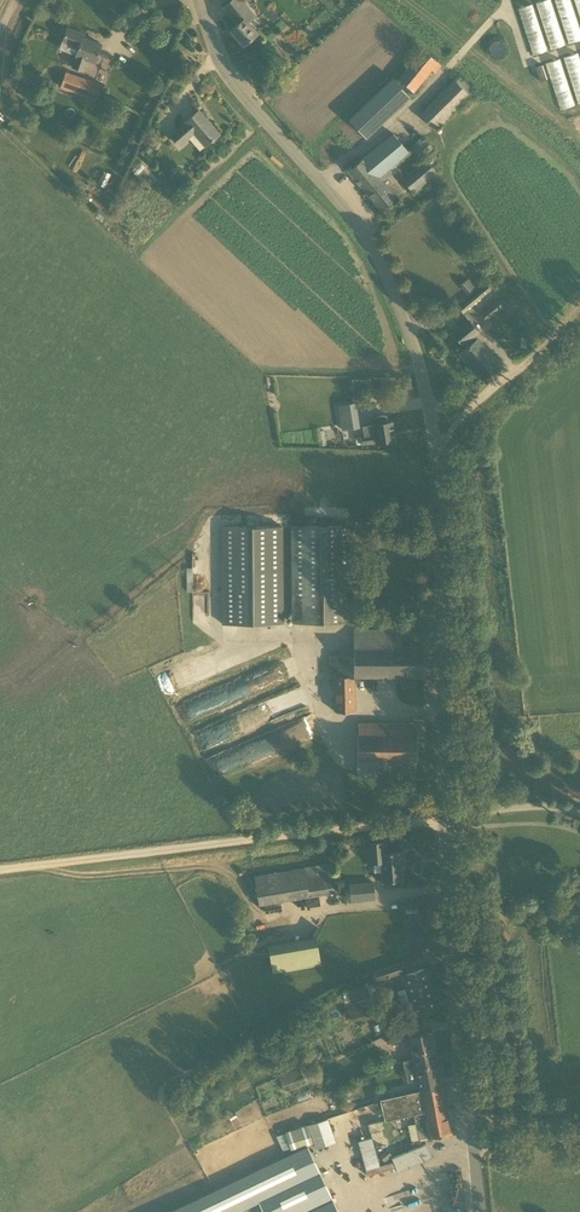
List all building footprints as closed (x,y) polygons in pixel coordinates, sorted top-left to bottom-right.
[(258,32),(249,22),(257,15),(244,0),(232,0),(223,7),(237,24),(231,29),(243,44),(258,32)] [(551,48),(566,43),(552,0),(542,0),(536,2),(551,48)] [(569,42),(579,38),(579,24),(572,0),(555,0),(569,42)] [(533,3),(518,8),(534,54),(549,49),(533,3)] [(63,41),(79,47),(71,67),(83,71),(87,59),(95,62),(102,44),(83,38),(84,34),(68,28),(63,41)] [(490,46),(489,49),(490,53),(492,56),(495,58),(499,58),(503,57),(505,54),(507,50),(506,46),(504,43),(501,41),(498,40),(494,41),(491,43),(490,46)] [(422,49),(397,78),(413,91),(432,69),(435,73),(441,66),(422,49)] [(577,101),(579,101),(579,51),(565,55),(577,101)] [(576,103),(561,57),(547,62),(562,108),(576,103)] [(544,63),(536,65),(540,80),(548,77),(544,63)] [(83,96),(89,79),(66,71),(60,87),(83,96)] [(23,73),(20,80),(33,87),(37,80),(23,73)] [(363,137),(408,96),(390,76),(345,118),(363,137)] [(435,129),(470,95),(454,79),(420,113),(435,129)] [(204,147),(219,134),(199,110),(169,135),(180,147),(190,138),(189,138),(193,134),(204,147)] [(348,170),(381,210),(404,190),(387,170),(408,152),(393,134),(362,160),(348,170)] [(423,158),(434,148),(421,136),(411,146),(423,158)] [(413,192),(437,173),(425,159),(402,179),(413,192)] [(472,288),(466,281),(465,280),(460,285),(467,293),(472,288)] [(463,313),(492,290),(487,285),(459,308),(463,313)] [(485,319),(502,305),(498,300),(481,314),(485,319)] [(453,333),(464,346),(479,332),(469,320),(453,333)] [(498,362),(478,338),(460,353),(468,362),(470,361),(482,376),(498,362)] [(341,430),(360,426),(356,404),(337,407),(341,430)] [(387,422),(386,414),(372,416),(373,423),(372,423),(373,424),(362,426),(364,435),(362,435),(363,436),(355,437),(356,445),(395,439),(392,421),(387,422)] [(283,526),(220,527),(222,624),(284,623),(283,526)] [(291,526),(292,623),(353,622),(353,526),(291,526)] [(329,677),(335,677),(335,712),(355,712),(355,677),(424,677),(424,647),(402,647),(402,630),(353,631),(354,656),(329,656),(329,677)] [(424,736),(424,718),(414,718),(414,736),(408,736),(358,735),(358,761),(359,761),(359,777),(416,778),(416,761),(417,761),(418,736),(424,736)] [(386,852),(385,842),(366,843),(368,864),(383,863),(384,881),(402,880),(401,863),(403,863),(402,851),(386,852)] [(259,905),(337,892),(332,863),(254,876),(259,905)] [(351,901),(376,899),(374,882),(350,884),(351,901)] [(320,965),(316,936),(268,944),(273,973),(320,965)] [(376,981),(404,971),(401,962),(373,972),(376,981)] [(437,1008),(425,968),(402,975),(415,1015),(437,1008)] [(372,1006),(371,1001),(347,1007),(350,1021),(379,1014),(376,1005),(372,1006)] [(387,1044),(403,1039),(400,1030),(384,1036),(387,1044)] [(412,1058),(435,1054),(431,1031),(408,1035),(412,1058)] [(442,1084),(435,1054),(412,1058),(402,1060),(404,1068),(407,1070),(415,1069),(419,1089),(442,1084)] [(285,1091),(306,1083),(300,1067),(279,1075),(285,1091)] [(418,1139),(451,1132),(442,1084),(419,1089),(380,1097),(384,1119),(413,1113),(418,1139)] [(328,1118),(308,1125),(315,1149),(335,1142),(328,1118)] [(307,1125),(285,1132),(290,1148),(290,1150),(312,1143),(307,1125)] [(379,1165),(371,1137),(357,1141),(365,1169),(379,1165)] [(425,1143),(392,1157),(398,1171),(431,1157),(425,1143)] [(307,1145),(215,1189),(167,1211),(238,1211),(259,1202),(264,1211),(338,1211),(333,1201),(339,1198),(333,1185),(327,1188),(307,1145)] [(387,1149),(379,1155),(384,1162),(392,1155),(387,1149)]
